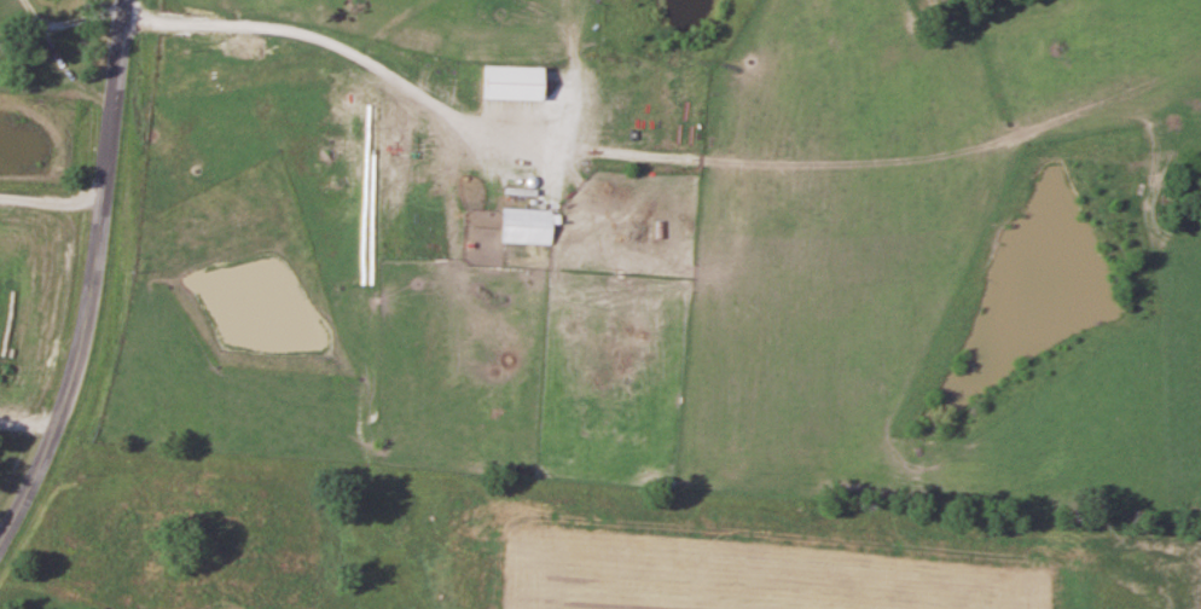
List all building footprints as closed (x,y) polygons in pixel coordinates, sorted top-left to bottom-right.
[(548,102),(548,69),(484,67),(483,100),(548,102)] [(502,244),(553,245),(554,211),(503,210),(502,244)]
